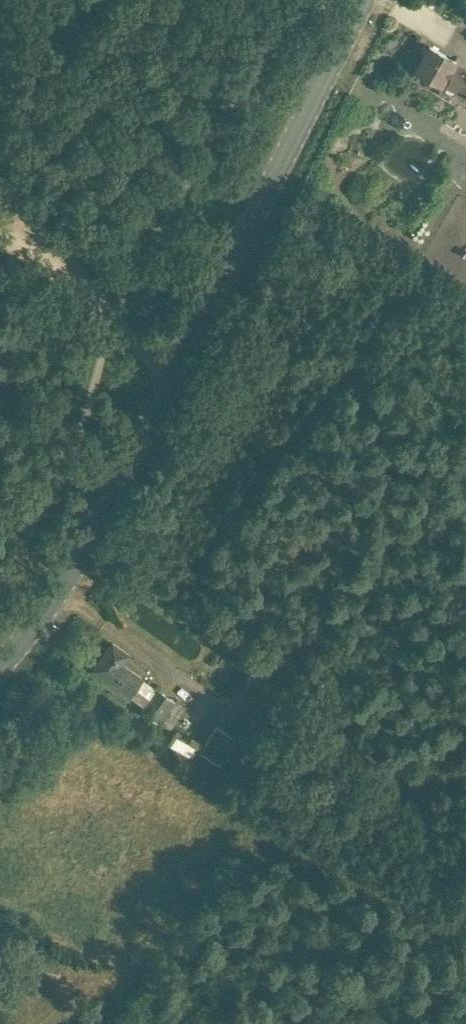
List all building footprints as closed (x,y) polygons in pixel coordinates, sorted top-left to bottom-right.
[(465,93),(465,69),(453,62),(455,59),(430,45),(416,69),(440,83),(443,79),(465,93)] [(94,669),(131,695),(143,678),(122,663),(129,654),(113,642),(94,669)] [(185,707),(174,700),(175,699),(161,690),(146,711),(171,727),(185,707)] [(205,743),(195,757),(193,760),(213,774),(237,740),(217,726),(205,743)] [(165,743),(191,756),(199,740),(173,727),(165,743)]
